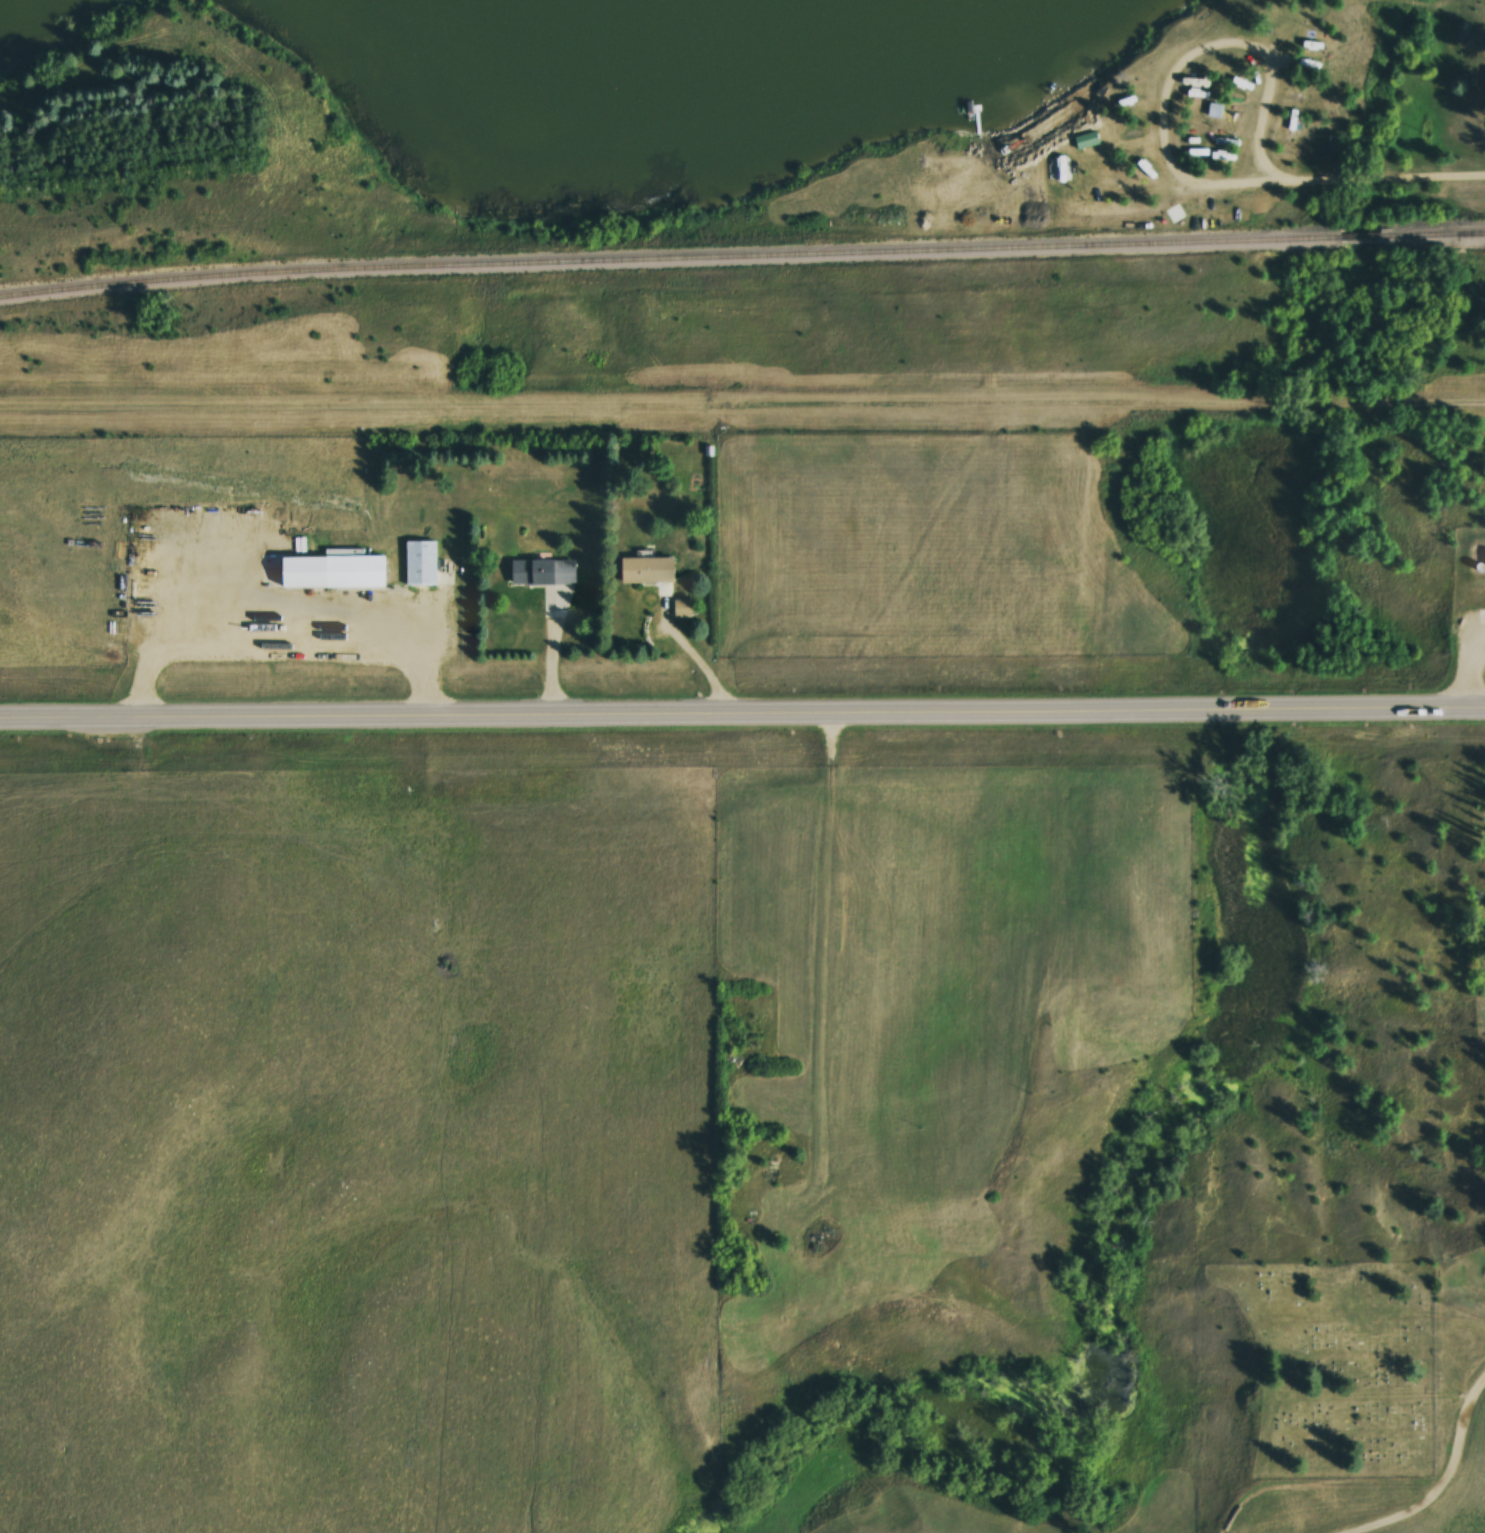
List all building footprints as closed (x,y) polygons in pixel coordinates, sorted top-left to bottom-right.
[(1219,119),(1221,105),(1206,103),(1204,117),(1219,119)] [(1075,150),(1098,143),(1094,130),(1071,137),(1075,150)] [(434,540),(402,540),(402,584),(434,584),(434,540)] [(382,555),(320,555),(320,588),(382,588),(382,555)] [(669,582),(669,556),(616,556),(616,582),(669,582)] [(573,583),(573,559),(508,559),(508,583),(573,583)]
